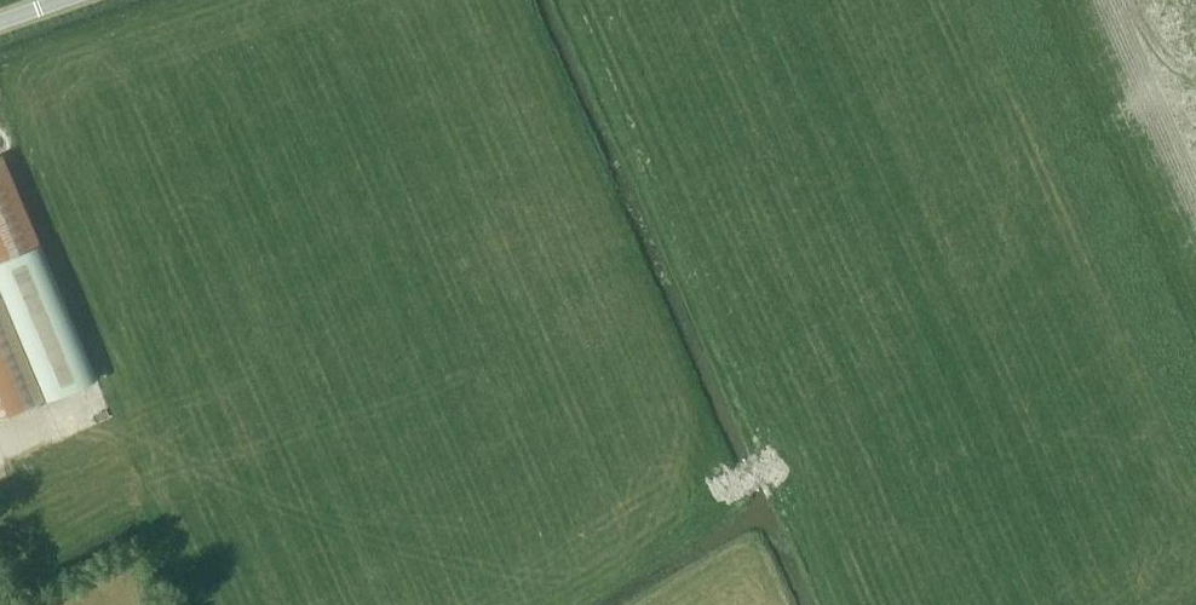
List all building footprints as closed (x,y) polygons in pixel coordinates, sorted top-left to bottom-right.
[(0,155),(0,416),(96,375),(3,154),(0,155)]
